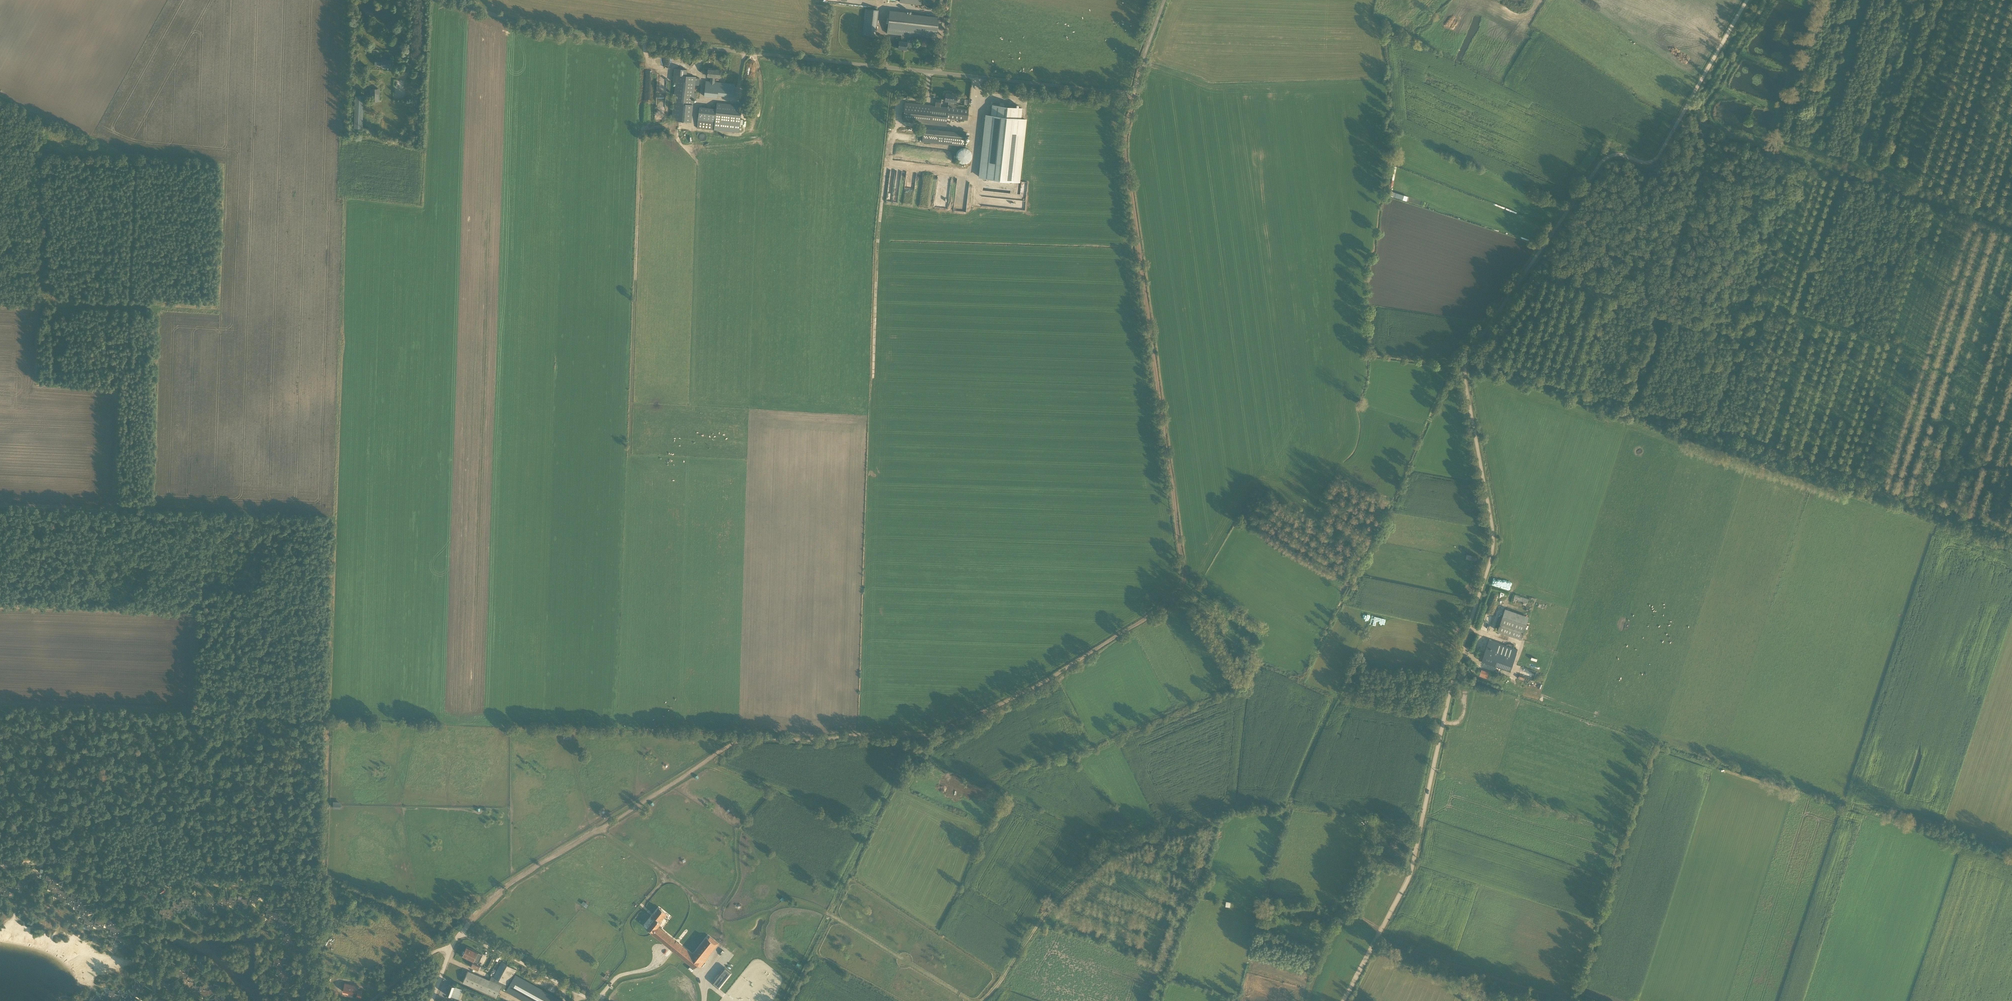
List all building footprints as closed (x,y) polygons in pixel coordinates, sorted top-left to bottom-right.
[(862,34),(875,36),(878,10),(865,9),(862,34)] [(888,28),(887,33),(903,35),(902,41),(899,41),(898,48),(906,49),(907,46),(911,46),(912,36),(936,39),(938,17),(890,12),(888,28)] [(384,60),(384,58),(375,58),(375,65),(381,65),(381,67),(390,67),(391,60),(384,60)] [(675,83),(673,103),(687,104),(693,104),(693,99),(696,99),(697,93),(694,93),(695,85),(699,86),(699,78),(696,78),(696,77),(686,76),(686,70),(674,68),(673,83),(675,83)] [(707,76),(711,76),(711,81),(706,81),(705,97),(717,98),(718,95),(729,97),(730,94),(733,94),(734,84),(715,82),(715,77),(720,77),(720,70),(716,69),(716,70),(708,69),(707,76)] [(371,101),(379,101),(380,89),(371,89),(371,101)] [(953,96),(954,94),(946,93),(945,101),(956,102),(957,97),(953,96)] [(673,103),(671,120),(685,122),(687,104),(673,103)] [(716,114),(714,128),(739,131),(740,125),(740,119),(742,105),(717,103),(716,109),(716,114)] [(905,103),(904,107),(903,122),(946,126),(947,118),(967,120),(968,109),(956,108),(932,106),(932,105),(905,103)] [(1018,182),(1025,119),(1021,119),(1022,108),(992,105),(991,116),(986,115),(979,177),(1018,182)] [(699,107),(697,128),(714,130),(714,128),(716,114),(716,109),(699,107)] [(923,129),(922,142),(942,144),(943,137),(938,137),(938,130),(923,129)] [(942,144),(964,146),(965,133),(938,130),(938,137),(943,137),(942,144)] [(957,160),(958,161),(959,162),(960,163),(961,163),(962,163),(962,164),(963,164),(964,164),(965,164),(966,163),(967,163),(968,163),(968,162),(969,162),(969,161),(970,161),(970,160),(971,160),(971,159),(971,158),(972,157),(972,156),(972,155),(972,154),(971,154),(971,153),(971,152),(970,151),(969,150),(968,149),(967,148),(966,148),(965,148),(964,148),(963,148),(962,148),(961,148),(960,148),(960,149),(959,149),(959,150),(958,150),(958,151),(957,151),(957,152),(956,152),(956,153),(956,154),(956,155),(956,156),(956,157),(956,158),(956,159),(957,160)] [(1020,180),(1018,194),(1024,195),(1023,199),(1025,200),(1028,182),(1020,180)] [(1452,193),(1447,192),(1444,202),(1449,204),(1452,193)] [(1538,227),(1539,223),(1519,215),(1517,218),(1538,227)] [(1528,599),(1515,595),(1513,598),(1527,603),(1528,599)] [(1528,617),(1505,609),(1497,631),(1520,639),(1523,631),(1526,632),(1528,625),(1526,624),(1528,617)] [(1505,645),(1489,639),(1481,661),(1509,671),(1517,649),(1513,648),(1514,644),(1509,643),(1508,644),(1506,643),(1505,645)] [(1482,668),(1479,675),(1487,678),(1490,671),(1482,668)] [(32,869),(28,880),(35,881),(38,871),(32,869)] [(353,896),(335,886),(333,890),(336,892),(335,895),(339,897),(341,894),(343,895),(343,894),(352,899),(353,896)] [(333,898),(327,897),(326,902),(329,903),(329,911),(332,911),(332,906),(334,906),(334,903),(338,903),(338,899),(333,899),(333,898)] [(653,923),(647,930),(660,941),(669,931),(662,925),(661,926),(657,922),(654,924),(653,923)] [(642,940),(646,935),(641,931),(637,936),(642,940)] [(483,954),(466,946),(462,956),(473,961),(473,962),(478,964),(483,954)] [(695,963),(697,964),(699,961),(705,963),(708,955),(704,954),(702,958),(698,956),(695,963)] [(469,961),(467,965),(478,971),(480,966),(469,961)] [(501,962),(493,977),(506,984),(503,989),(526,1000),(545,1000),(549,994),(514,975),(517,970),(501,962)] [(670,974),(672,971),(665,964),(663,967),(670,974)] [(501,985),(467,971),(462,983),(496,997),(501,985)] [(361,998),(362,990),(361,990),(362,986),(344,982),(342,991),(353,993),(352,996),(361,998)] [(462,989),(449,984),(445,995),(458,999),(462,989)]
